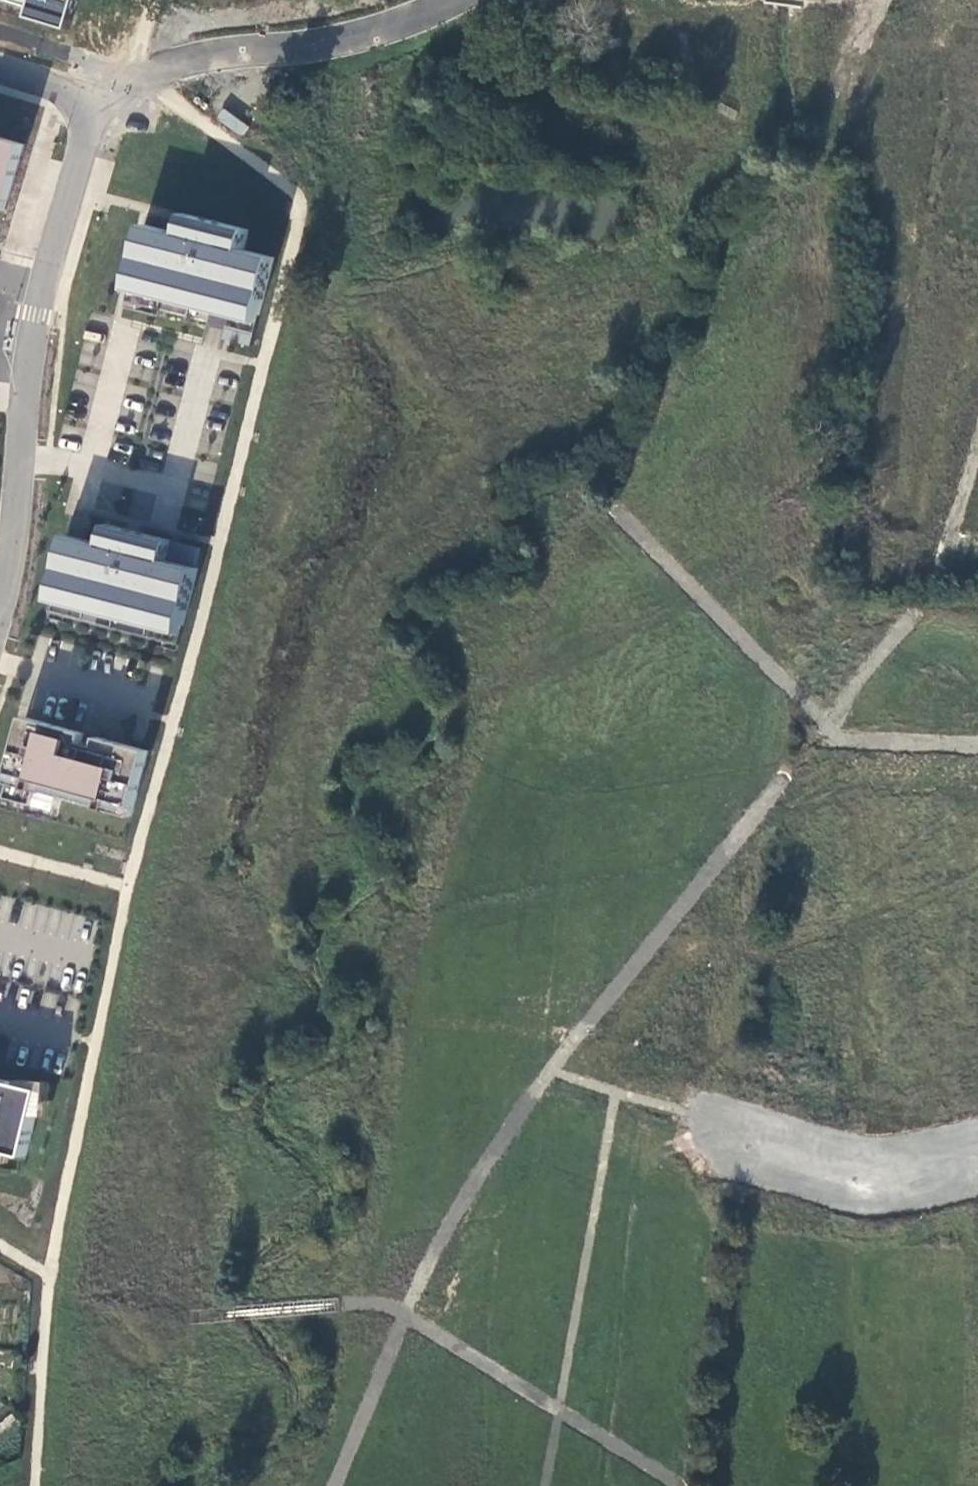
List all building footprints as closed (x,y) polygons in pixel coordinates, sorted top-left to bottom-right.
[(0,0),(0,1),(30,10),(28,20),(68,32),(78,0),(0,0)] [(215,119),(240,136),(248,126),(223,108),(215,119)] [(0,138),(0,199),(10,202),(27,146),(0,138)] [(181,236),(144,227),(130,284),(260,317),(275,259),(244,251),(249,232),(186,216),(181,236)] [(87,541),(68,537),(54,595),(183,628),(202,554),(203,550),(110,527),(105,546),(87,541)] [(150,753),(26,718),(3,800),(31,807),(36,792),(132,819),(133,815),(150,753)] [(27,1158),(44,1092),(0,1081),(0,1152),(27,1158)]
